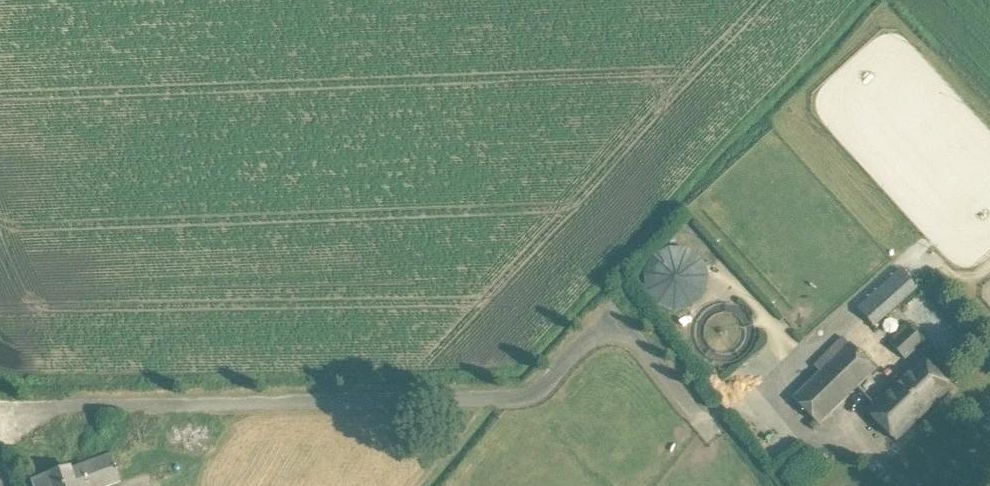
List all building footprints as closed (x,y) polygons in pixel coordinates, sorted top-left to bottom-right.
[(702,311),(708,251),(652,245),(646,305),(702,311)] [(858,306),(875,326),(919,288),(902,268),(858,306)] [(906,359),(925,341),(910,325),(890,342),(906,359)] [(820,424),(878,368),(844,336),(814,364),(820,371),(793,397),(820,424)] [(922,358),(905,375),(901,371),(889,382),(893,386),(867,411),(896,440),(950,388),(922,358)] [(46,438),(57,468),(59,467),(63,478),(58,480),(60,485),(101,485),(106,484),(99,465),(80,472),(76,461),(81,459),(70,429),(46,438)]
